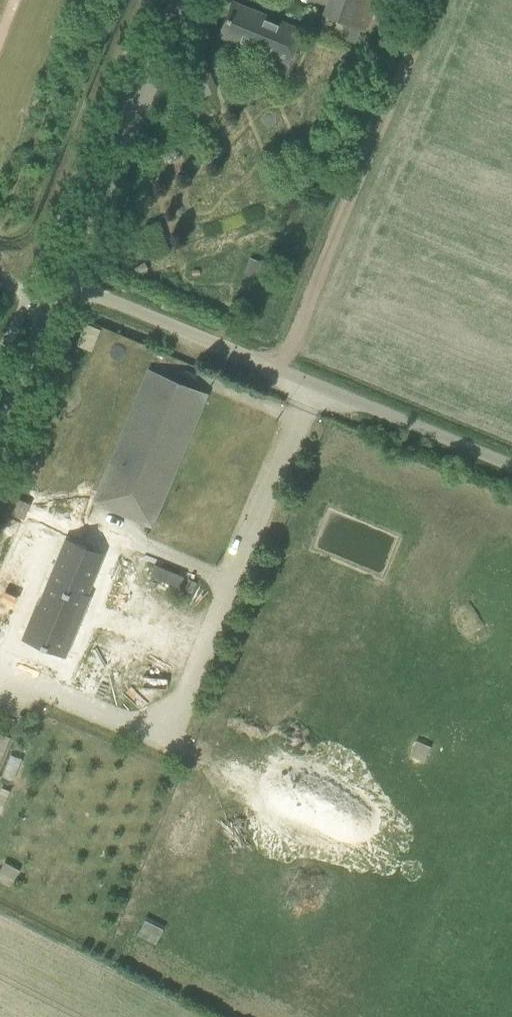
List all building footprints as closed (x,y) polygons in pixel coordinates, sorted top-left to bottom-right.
[(377,0),(328,0),(323,13),(365,29),(377,0)] [(227,36),(252,46),(276,57),(271,68),(289,75),(298,52),(292,50),(300,30),(251,9),(232,2),(220,33),(227,36)] [(206,70),(195,76),(203,95),(215,90),(206,70)] [(152,527),(209,394),(149,368),(92,503),(152,527)] [(12,496),(8,512),(24,516),(28,500),(12,496)] [(115,561),(77,544),(35,645),(80,665),(107,600),(100,597),(115,561)] [(13,735),(0,730),(0,766),(13,735)] [(0,873),(0,874),(14,881),(21,867),(7,860),(0,873)] [(148,916),(140,931),(159,941),(167,926),(148,916)]
